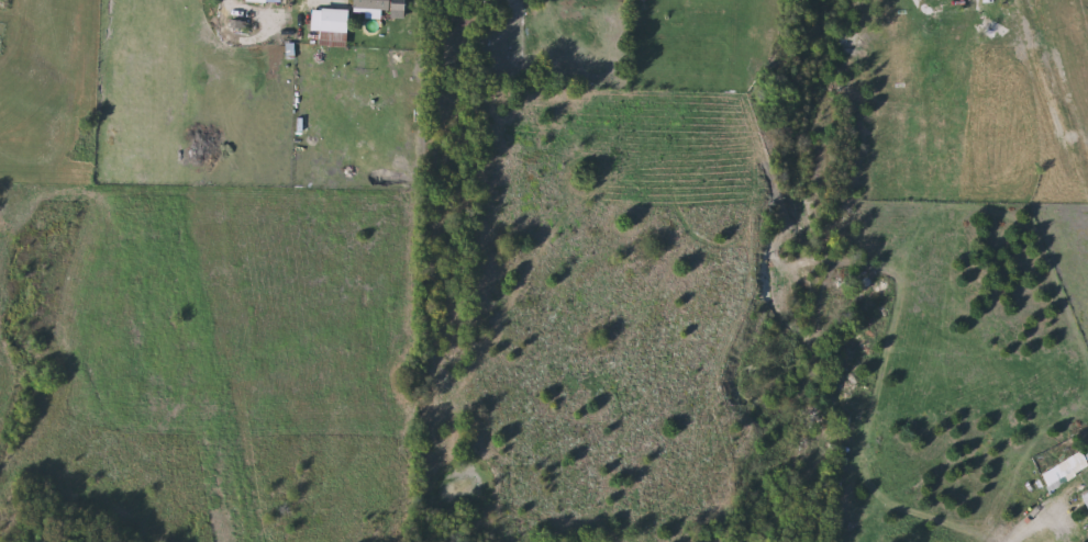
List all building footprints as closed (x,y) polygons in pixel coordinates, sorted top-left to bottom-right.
[(348,10),(348,0),(387,0),(387,10),(348,10)] [(343,10),(342,46),(314,45),(315,33),(307,32),(308,9),(343,10)] [(1033,477),(1087,447),(1087,464),(1040,489),(1033,477)] [(1078,494),(1087,490),(1087,516),(1086,517),(1078,494)]
